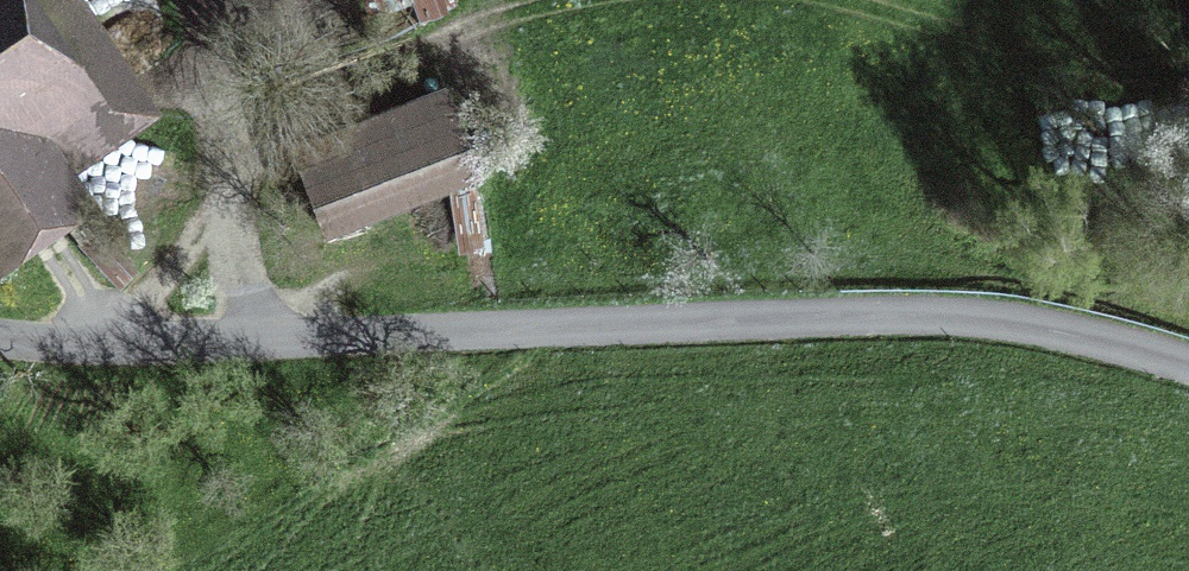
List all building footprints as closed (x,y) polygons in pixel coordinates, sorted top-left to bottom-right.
[(79,211),(55,175),(109,139),(15,0),(0,0),(0,255),(4,261),(79,211)] [(411,23),(463,6),(461,0),(402,0),(411,23)] [(474,179),(445,101),(297,156),(326,234),(474,179)]
